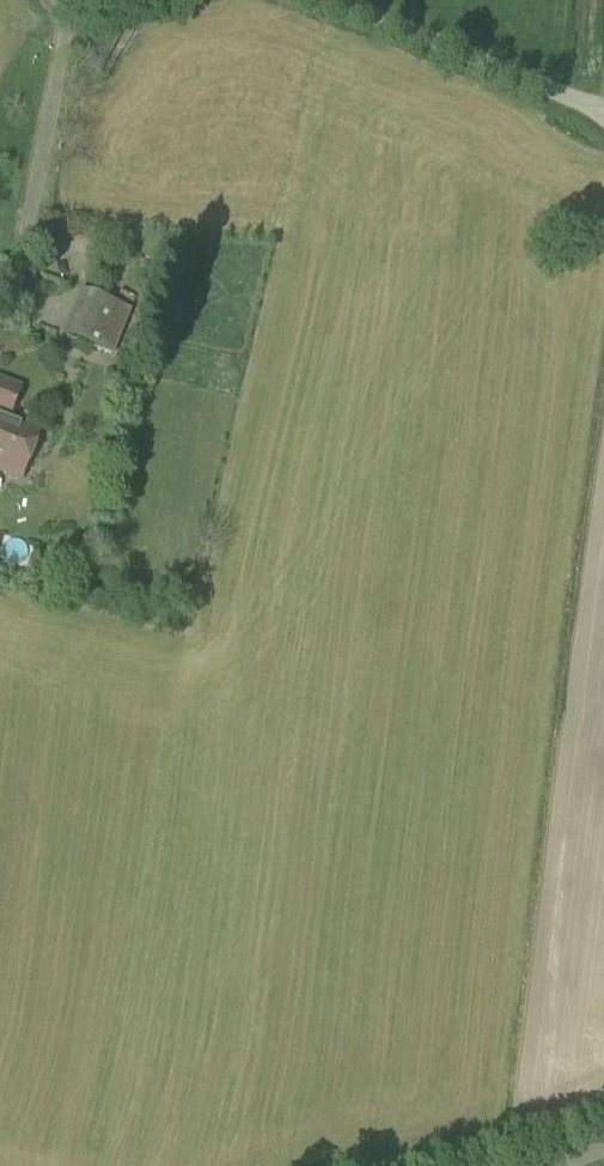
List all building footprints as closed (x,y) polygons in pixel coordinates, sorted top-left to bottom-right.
[(111,355),(129,311),(85,293),(67,338),(111,355)] [(171,340),(174,328),(159,325),(156,336),(171,340)] [(40,430),(9,418),(20,389),(0,381),(0,470),(21,478),(40,430)]
